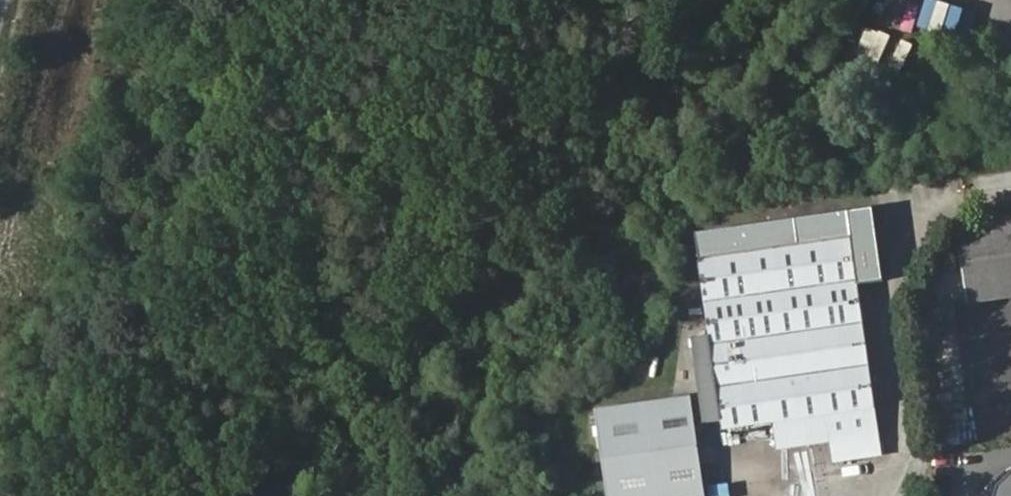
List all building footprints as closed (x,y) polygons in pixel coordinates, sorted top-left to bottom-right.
[(900,73),(911,44),(866,26),(854,55),(900,73)] [(826,444),(873,438),(878,437),(870,405),(855,287),(881,283),(871,213),(695,236),(696,258),(719,425),(722,431),(803,420),(808,447),(826,444)] [(957,224),(969,300),(1010,294),(1010,217),(957,224)] [(939,272),(941,305),(965,304),(963,271),(939,272)] [(593,408),(605,495),(706,495),(692,395),(593,408)] [(996,486),(993,495),(1010,495),(1010,471),(996,486)]
